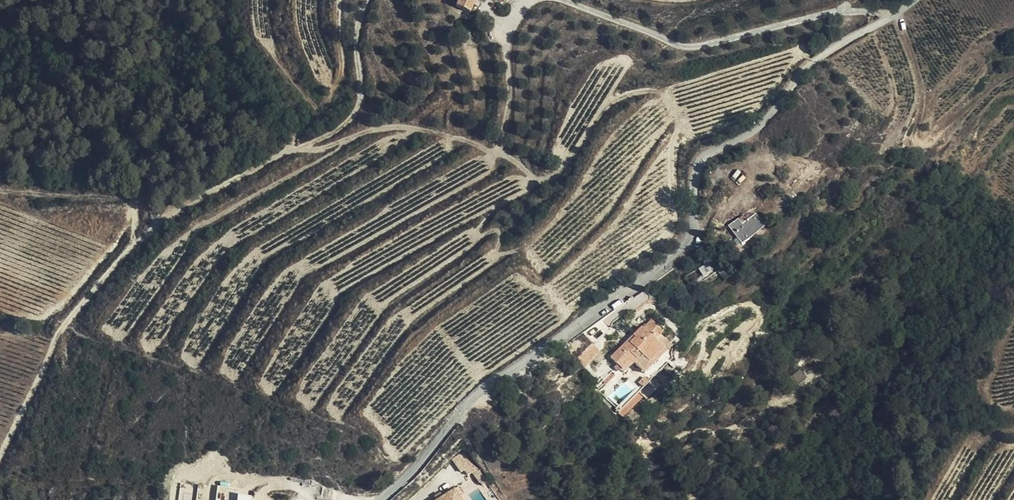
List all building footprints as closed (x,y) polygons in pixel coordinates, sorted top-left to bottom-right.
[(449,8),(472,19),(481,0),(453,0),(449,8)] [(768,197),(761,189),(758,191),(764,200),(768,197)] [(759,226),(762,228),(763,227),(755,215),(741,225),(737,221),(729,227),(736,235),(759,226)] [(742,243),(762,228),(759,226),(736,235),(742,243)] [(663,348),(644,328),(613,355),(626,371),(639,359),(646,366),(663,348)] [(581,352),(593,341),(584,331),(574,340),(581,352)] [(791,375),(795,383),(806,377),(802,369),(791,375)] [(512,443),(521,432),(516,428),(507,440),(512,443)] [(457,488),(436,499),(464,499),(457,488)]
